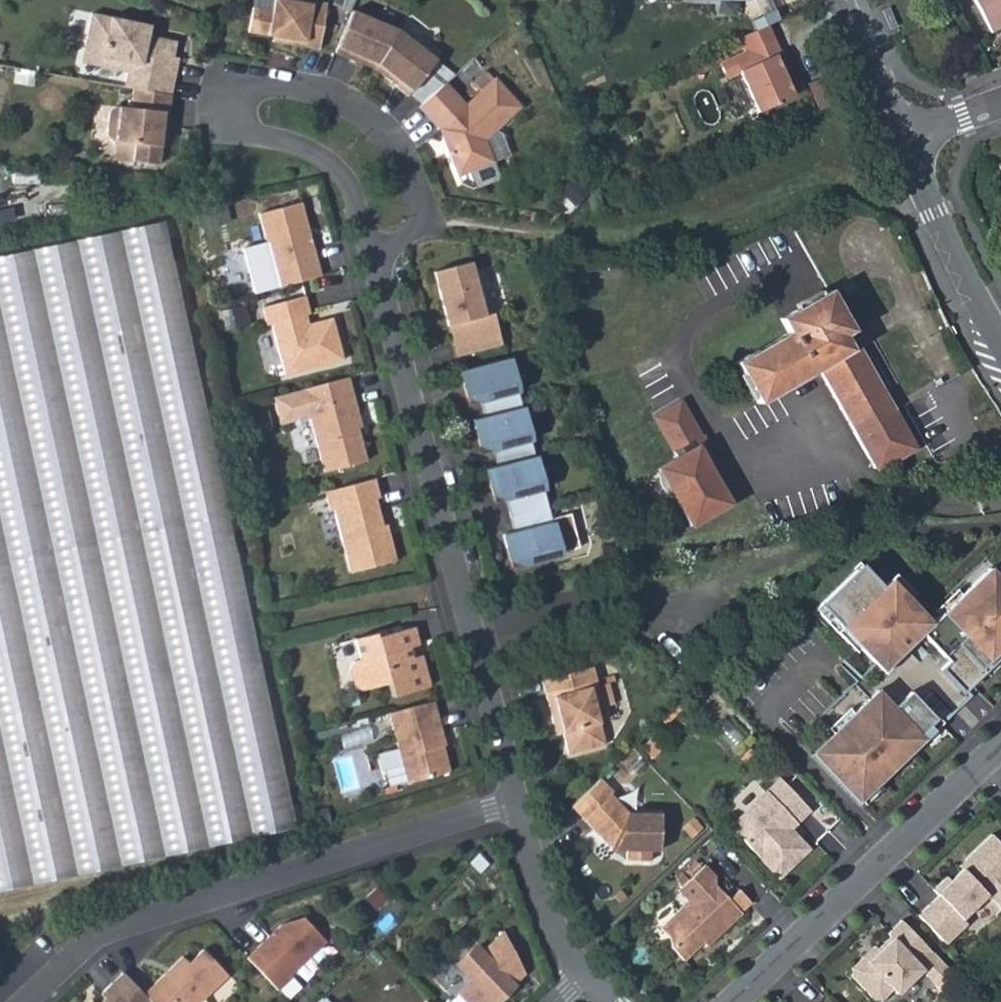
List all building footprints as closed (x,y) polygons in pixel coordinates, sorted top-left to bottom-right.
[(274,29),(285,30),(284,36),(320,42),(327,0),(253,0),(249,24),(274,29)] [(993,34),(1000,30),(1000,0),(975,0),(993,34)] [(354,4),(337,45),(376,62),(377,61),(399,23),(354,4)] [(96,13),(91,42),(110,46),(108,56),(125,59),(123,69),(134,70),(132,83),(139,84),(177,91),(183,54),(178,53),(181,38),(141,31),(142,21),(96,13)] [(377,61),(376,62),(410,89),(412,87),(438,54),(399,23),(377,61)] [(773,24),(743,38),(750,52),(725,63),(731,77),(745,71),(763,112),(800,96),(789,70),(793,69),(773,24)] [(108,56),(110,46),(91,42),(87,63),(123,69),(125,59),(108,56)] [(456,68),(438,54),(412,87),(425,96),(448,75),(456,68)] [(468,97),(497,71),(485,58),(457,84),(468,97)] [(425,96),(421,99),(442,122),(453,134),(456,142),(450,144),(459,169),(496,156),(488,134),(504,119),(524,99),(498,70),(497,71),(468,97),(457,84),(448,75),(425,96)] [(171,109),(177,109),(177,91),(139,84),(139,106),(123,106),(117,112),(116,134),(121,141),(125,141),(143,141),(143,156),(143,160),(169,161),(171,109)] [(514,149),(504,119),(488,134),(496,156),(514,149)] [(442,122),(450,144),(456,142),(453,134),(442,122)] [(143,141),(125,141),(124,156),(143,156),(143,141)] [(305,204),(263,215),(282,288),(324,277),(305,204)] [(0,255),(0,887),(300,823),(168,217),(0,255)] [(472,254),(435,264),(450,318),(457,316),(465,346),(504,335),(495,305),(487,307),(472,254)] [(799,324),(746,354),(769,395),(827,363),(884,466),(925,444),(870,341),(860,346),(852,332),(862,327),(864,325),(839,281),(791,309),(799,324)] [(274,326),(288,377),(347,361),(335,319),(307,327),(305,317),(313,315),(308,297),(265,309),(270,327),(274,326)] [(457,316),(450,318),(458,348),(465,346),(457,316)] [(852,332),(860,346),(870,341),(862,327),(852,332)] [(510,350),(462,363),(468,389),(482,393),(486,409),(523,399),(510,350)] [(362,416),(352,378),(277,399),(284,425),(299,421),(301,418),(313,414),(329,473),(370,461),(358,417),(362,416)] [(690,391),(661,407),(685,449),(664,461),(697,519),(737,497),(718,462),(701,430),(709,426),(690,391)] [(486,409),(475,412),(482,438),(495,442),(500,458),(536,448),(523,399),(486,409)] [(709,426),(701,430),(718,462),(726,457),(709,426)] [(500,458),(487,461),(494,487),(507,491),(511,507),(548,498),(536,448),(500,458)] [(378,500),(383,499),(377,480),(328,494),(333,513),(337,512),(355,575),(400,562),(393,536),(389,537),(378,500)] [(548,498),(511,507),(516,523),(504,526),(511,553),(524,556),(561,546),(548,498)] [(852,802),(1000,656),(1000,587),(981,566),(921,624),(912,614),(914,612),(884,579),(875,587),(855,566),(813,604),(869,663),(812,717),(831,738),(810,759),(852,802)] [(378,636),(377,633),(357,638),(363,659),(356,661),(352,667),(358,687),(364,690),(391,682),(394,696),(432,685),(423,655),(414,657),(411,646),(420,644),(415,626),(378,636)] [(538,681),(550,725),(557,723),(559,734),(565,755),(602,746),(592,710),(587,688),(594,686),(589,668),(538,681)] [(594,686),(587,688),(592,710),(610,705),(604,683),(594,686)] [(443,745),(448,744),(436,700),(391,712),(411,781),(452,770),(447,751),(444,751),(443,745)] [(559,734),(557,723),(550,725),(553,736),(559,734)] [(608,792),(611,790),(598,777),(569,804),(608,848),(623,849),(623,860),(646,861),(646,850),(655,851),(657,813),(625,812),(608,792)] [(775,778),(724,826),(774,878),(804,849),(785,829),(805,810),(775,778)] [(988,830),(962,855),(966,859),(959,866),(947,877),(943,873),(930,886),(935,892),(914,912),(942,940),(963,921),(959,916),(982,893),(985,896),(987,895),(1000,910),(1000,844),(988,830)] [(966,859),(962,855),(955,862),(959,866),(966,859)] [(675,891),(685,901),(657,928),(666,938),(669,949),(681,962),(694,949),(692,943),(696,940),(703,947),(738,913),(711,884),(712,875),(701,865),(675,891)] [(301,917),(278,923),(243,956),(274,989),(288,977),(286,975),(323,941),(301,917)] [(468,981),(445,1001),(492,1001),(509,986),(507,984),(520,972),(500,933),(479,953),(472,946),(453,964),(468,981)] [(864,957),(874,948),(872,946),(870,943),(860,952),(864,957)] [(150,1001),(196,1001),(226,975),(201,948),(187,961),(181,955),(141,993),(148,1000),(150,1001)] [(141,993),(137,988),(121,971),(99,993),(103,997),(98,1001),(146,1001),(148,1000),(141,993)]
